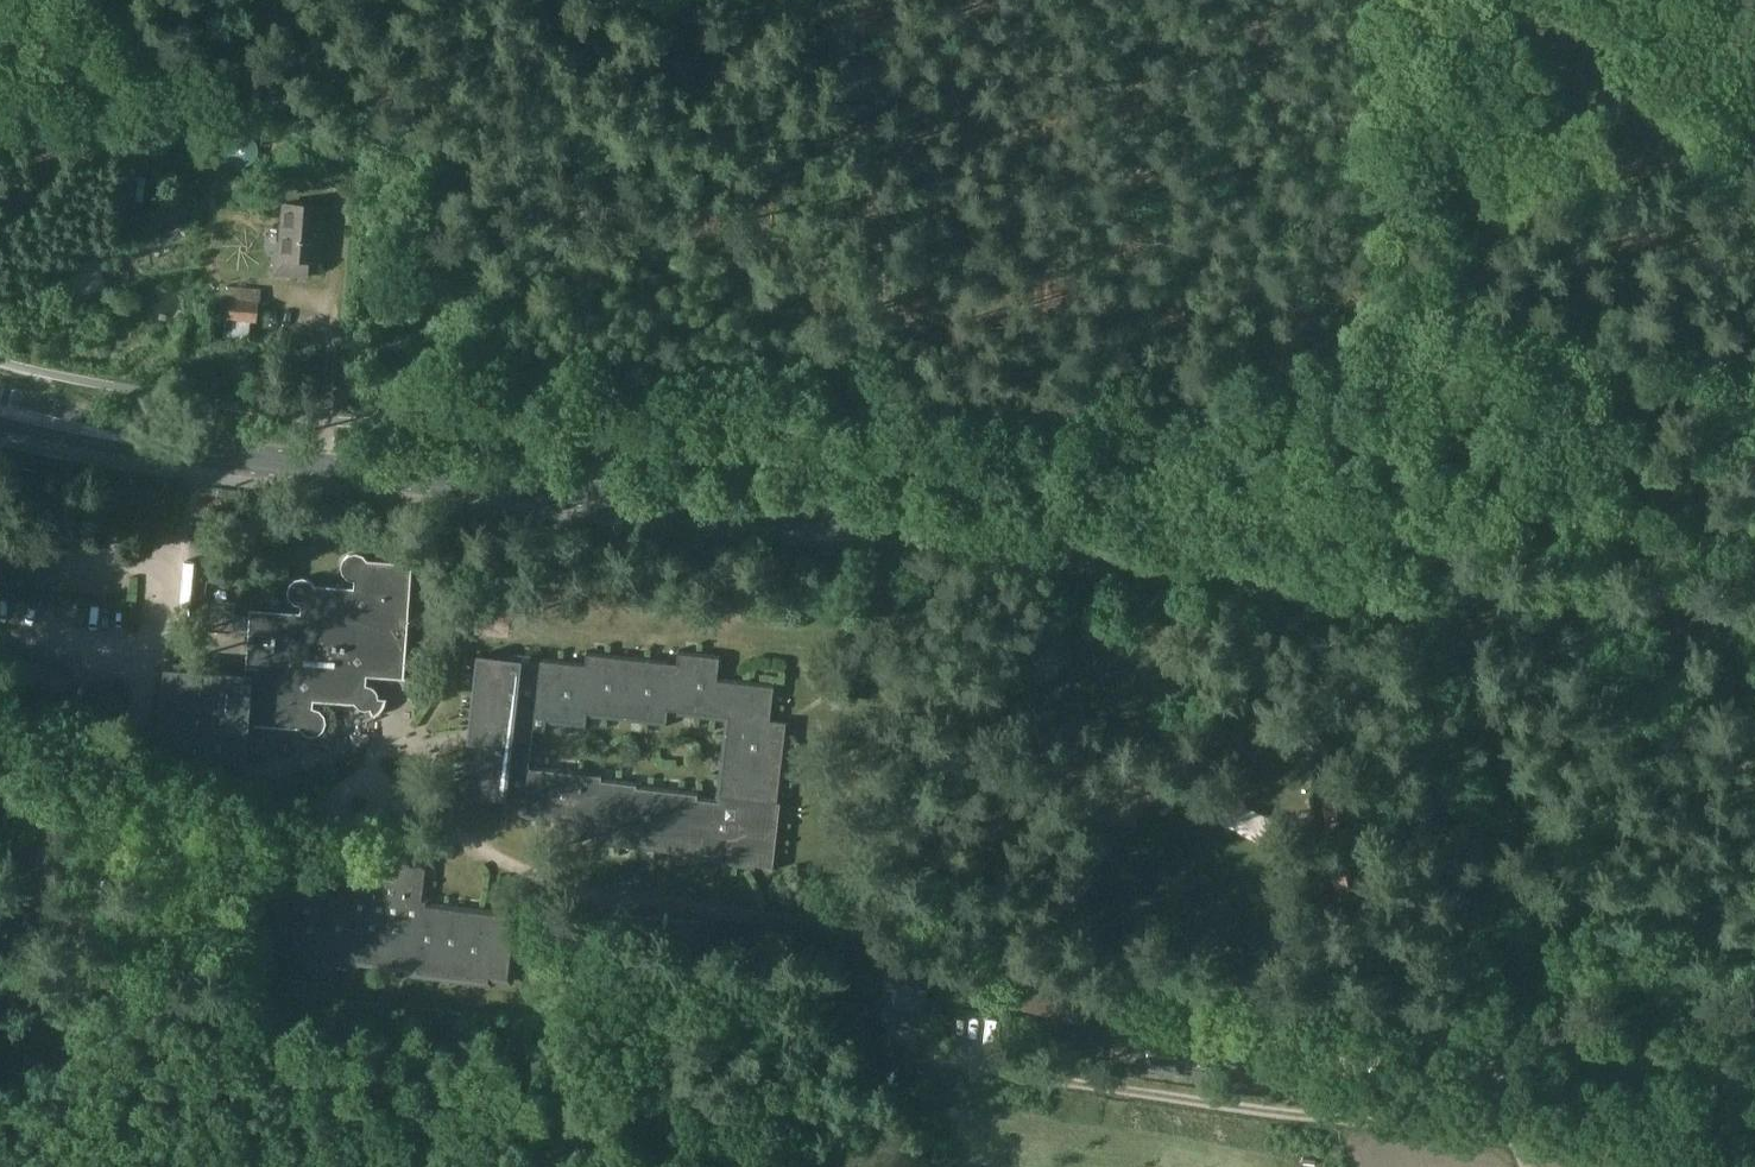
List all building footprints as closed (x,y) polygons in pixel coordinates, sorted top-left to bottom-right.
[(228,144),(227,151),(228,157),(232,163),(238,166),(245,166),(251,163),(256,157),(257,151),(256,144),(251,139),(245,136),(238,136),(232,139),(228,144)] [(131,157),(125,199),(135,201),(141,158),(131,157)] [(323,207),(285,205),(282,261),(275,260),(274,275),(307,276),(308,262),(320,263),(323,207)] [(178,223),(171,210),(145,225),(152,237),(178,223)] [(228,299),(226,319),(257,322),(259,302),(228,299)] [(166,671),(159,755),(244,761),(247,725),(299,729),(304,734),(310,737),(318,735),(319,734),(322,731),(325,724),(324,717),(319,711),(312,709),(313,701),(321,701),(355,704),(359,709),(364,711),(368,710),(370,710),(374,716),(375,715),(377,714),(380,711),(382,708),(384,704),(385,700),(378,699),(376,693),(373,689),(367,686),(365,686),(366,676),(403,679),(407,623),(409,623),(409,621),(407,621),(411,568),(411,565),(367,562),(367,561),(362,557),(356,554),(348,556),(344,559),(341,567),(342,574),(343,575),(347,579),(354,582),(354,589),(314,587),(308,580),(301,579),(294,581),(289,586),(288,593),(289,600),(294,605),(301,607),(300,614),(253,610),(250,610),(249,610),(248,612),(250,612),(246,666),(246,676),(166,671)] [(477,606),(474,635),(509,637),(511,608),(477,606)] [(219,614),(218,627),(218,628),(228,629),(229,615),(219,614)] [(520,661),(476,656),(466,744),(476,745),(474,762),(464,760),(460,796),(504,801),(503,817),(556,823),(555,832),(596,836),(595,844),(698,856),(697,862),(754,868),(754,866),(777,868),(784,803),(782,802),(791,721),(769,719),(773,683),(716,677),(718,654),(677,649),(675,661),(584,651),(583,661),(521,654),(520,661)] [(25,656),(14,680),(58,701),(70,678),(25,656)] [(1235,715),(1233,731),(1255,733),(1256,717),(1241,715),(1235,715)] [(403,856),(385,854),(384,858),(358,855),(354,892),(349,891),(349,896),(312,892),(314,877),(280,873),(271,950),(294,952),(293,958),(342,963),(342,960),(418,969),(417,974),(487,982),(488,976),(507,978),(514,916),(426,906),(426,902),(422,901),(427,863),(403,860),(403,856)] [(887,971),(885,982),(897,983),(896,989),(894,1006),(919,1009),(920,997),(926,998),(928,976),(924,975),(918,974),(919,963),(899,961),(898,972),(887,971)] [(1020,981),(1015,1008),(1064,1019),(1087,1023),(1089,1013),(1093,1014),(1095,1001),(1066,996),(1067,990),(1020,981)] [(1188,1004),(1186,1016),(1210,1020),(1213,1008),(1188,1004)] [(940,1049),(940,1066),(972,1065),(971,1048),(940,1049)] [(1192,1069),(1190,1083),(1208,1085),(1209,1072),(1192,1069)]
